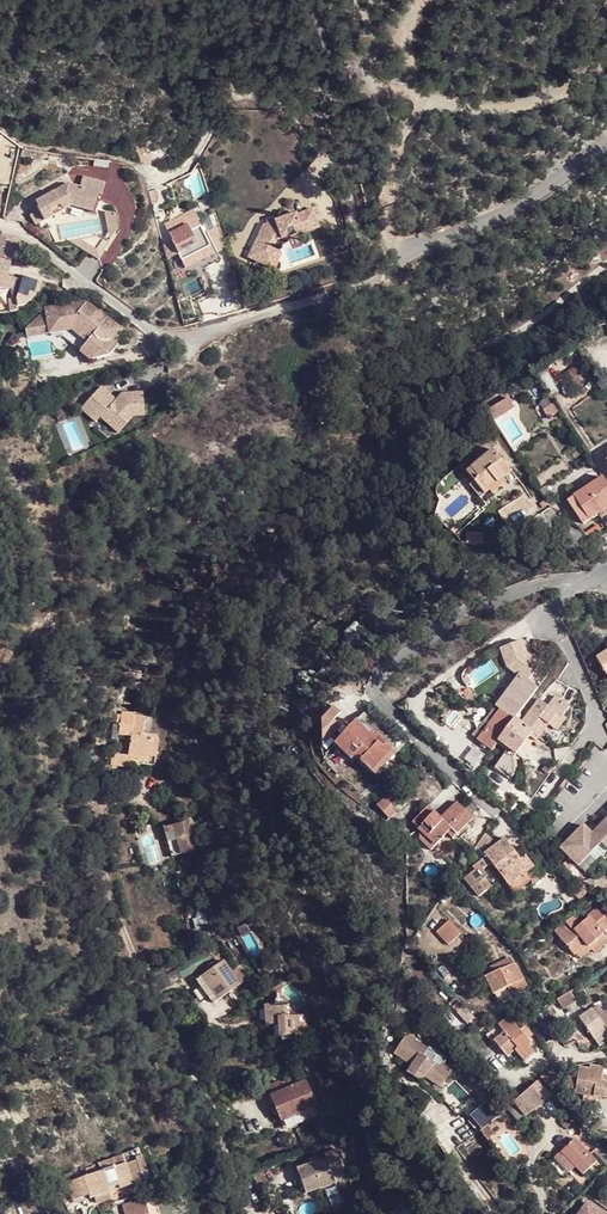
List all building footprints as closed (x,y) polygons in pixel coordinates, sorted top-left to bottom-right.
[(73,207),(92,212),(97,196),(101,197),(104,186),(85,181),(82,191),(68,188),(53,195),(36,204),(44,221),(53,217),(49,209),(58,204),(62,212),(73,207)] [(49,209),(53,217),(62,212),(58,204),(49,209)] [(263,223),(245,254),(259,262),(268,246),(273,238),(277,237),(278,238),(298,230),(298,232),(316,225),(309,206),(293,213),(292,211),(270,219),(271,221),(263,223)] [(35,226),(44,221),(39,212),(30,216),(35,226)] [(116,233),(115,212),(105,213),(106,233),(116,233)] [(188,268),(198,263),(217,255),(212,243),(207,245),(200,230),(191,234),(186,222),(182,224),(181,221),(170,225),(171,228),(167,231),(169,236),(170,236),(173,243),(171,243),(184,270),(188,268)] [(13,261),(16,251),(18,251),(20,243),(0,237),(0,258),(13,261)] [(268,246),(259,262),(267,266),(276,250),(268,246)] [(10,272),(13,261),(0,258),(0,269),(10,272)] [(0,269),(0,292),(13,289),(16,277),(10,275),(10,272),(0,269)] [(82,304),(41,316),(44,328),(56,325),(59,332),(68,330),(75,335),(84,342),(79,347),(95,359),(107,355),(114,346),(107,340),(105,342),(104,342),(103,342),(102,342),(101,343),(98,341),(104,332),(110,337),(117,328),(94,312),(82,304)] [(22,344),(59,332),(56,325),(44,328),(41,316),(20,338),(22,344)] [(84,342),(75,335),(67,344),(89,361),(95,359),(79,347),(84,342)] [(101,385),(80,407),(95,421),(99,416),(116,432),(132,415),(144,415),(143,392),(122,393),(115,399),(101,385)] [(553,404),(550,400),(539,407),(542,411),(553,404)] [(489,418),(496,427),(516,413),(510,403),(489,418)] [(555,408),(553,404),(542,411),(545,415),(555,408)] [(94,424),(107,437),(112,432),(99,419),(94,424)] [(489,492),(503,480),(512,473),(493,451),(465,473),(473,484),(484,496),(489,492)] [(602,478),(599,474),(589,481),(571,493),(570,490),(562,495),(581,525),(589,521),(573,497),(602,478)] [(571,493),(589,481),(587,478),(570,490),(571,493)] [(602,478),(573,497),(589,521),(600,514),(606,510),(606,485),(602,478)] [(503,480),(489,492),(491,495),(506,483),(503,480)] [(484,496),(473,484),(469,487),(479,499),(484,496)] [(461,535),(478,531),(475,522),(458,527),(461,535)] [(519,644),(499,651),(506,669),(517,677),(524,682),(536,666),(522,656),(519,644)] [(606,653),(595,659),(606,678),(606,652),(606,653)] [(515,718),(536,690),(524,682),(517,677),(495,708),(498,711),(499,713),(502,710),(515,718)] [(556,698),(547,709),(537,701),(520,724),(529,731),(531,734),(538,738),(549,724),(558,712),(564,717),(570,708),(556,698)] [(149,715),(150,708),(139,705),(138,714),(149,715)] [(310,734),(322,746),(340,728),(334,722),(340,715),(334,709),(310,734)] [(499,713),(498,711),(476,741),(491,752),(494,747),(498,743),(497,742),(506,730),(513,720),(515,718),(502,710),(499,713)] [(558,712),(549,724),(559,730),(566,719),(564,717),(558,712)] [(149,715),(138,714),(126,713),(123,733),(135,735),(133,751),(151,753),(161,754),(163,737),(146,735),(149,715)] [(370,773),(391,750),(359,719),(335,746),(351,761),(354,758),(370,773)] [(538,738),(531,734),(529,731),(520,724),(513,720),(506,730),(497,742),(498,743),(516,755),(529,737),(535,742),(538,738)] [(375,777),(396,755),(391,750),(370,773),(375,777)] [(151,753),(133,751),(132,757),(135,757),(150,759),(151,753)] [(135,757),(132,757),(114,755),(113,764),(135,766),(135,757)] [(396,814),(383,801),(376,807),(388,821),(396,814)] [(451,840),(472,819),(455,802),(446,811),(450,815),(443,821),(439,818),(428,807),(412,824),(434,847),(446,834),(451,840)] [(450,815),(446,811),(439,818),(443,821),(450,815)] [(592,834),(601,844),(606,849),(606,827),(603,823),(592,834)] [(181,824),(164,827),(170,859),(187,856),(181,824)] [(577,831),(571,838),(590,856),(601,844),(592,834),(582,826),(577,831)] [(574,827),(568,834),(571,838),(577,831),(574,827)] [(562,840),(565,844),(571,838),(568,834),(562,840)] [(484,855),(496,846),(487,836),(478,848),(484,855)] [(565,844),(560,849),(579,868),(590,856),(571,838),(565,844)] [(509,887),(534,868),(529,861),(524,865),(520,859),(504,839),(496,846),(484,855),(488,859),(491,864),(509,887)] [(590,856),(597,862),(606,852),(606,849),(601,844),(590,856)] [(524,865),(529,861),(525,856),(520,859),(524,865)] [(590,856),(579,868),(586,874),(597,862),(590,856)] [(491,864),(488,859),(474,870),(476,873),(465,882),(478,899),(491,889),(484,881),(488,878),(483,871),(491,864)] [(514,894),(539,874),(534,868),(509,887),(514,894)] [(579,899),(587,892),(582,888),(575,894),(579,899)] [(606,930),(606,921),(596,908),(588,915),(590,918),(581,925),(573,916),(554,932),(574,957),(577,955),(580,960),(590,952),(587,949),(604,935),(603,933),(606,930)] [(447,944),(460,932),(449,919),(435,931),(447,944)] [(241,926),(235,930),(240,938),(248,933),(244,925),(241,926)] [(463,957),(473,950),(468,943),(465,944),(462,940),(456,944),(463,957)] [(240,985),(233,975),(223,961),(200,978),(217,1001),(240,985)] [(507,989),(524,981),(518,967),(499,976),(497,973),(485,978),(493,996),(507,989)] [(233,975),(240,985),(248,979),(240,969),(233,975)] [(512,998),(528,990),(524,981),(507,989),(512,998)] [(556,998),(561,1014),(578,1009),(573,993),(556,998)] [(277,1037),(302,1036),(301,1015),(286,1016),(285,1003),(263,1005),(265,1025),(276,1024),(277,1037)] [(602,1037),(594,1025),(606,1017),(606,1012),(597,1018),(593,1013),(581,1021),(595,1041),(602,1037)] [(594,1025),(602,1037),(606,1033),(606,1017),(594,1025)] [(524,1062),(536,1053),(508,1018),(498,1026),(504,1033),(493,1041),(507,1058),(516,1052),(524,1062)] [(424,1073),(439,1084),(451,1066),(440,1059),(436,1065),(419,1053),(423,1046),(404,1032),(391,1052),(409,1064),(407,1067),(422,1077),(424,1073)] [(595,1041),(600,1049),(606,1044),(606,1033),(602,1037),(595,1041)] [(557,1063),(539,1080),(547,1087),(564,1073),(557,1063)] [(606,1096),(606,1083),(601,1082),(603,1070),(590,1068),(590,1072),(578,1070),(577,1080),(571,1079),(569,1092),(606,1096)] [(424,1073),(422,1077),(437,1087),(439,1084),(424,1073)] [(569,1092),(571,1079),(563,1078),(561,1091),(569,1092)] [(279,1083),(282,1091),(268,1096),(282,1131),(304,1122),(301,1114),(315,1107),(305,1081),(293,1086),(290,1079),(279,1083)] [(265,1087),(268,1096),(282,1091),(279,1083),(278,1082),(265,1087)] [(514,1101),(512,1103),(513,1105),(524,1117),(542,1102),(530,1087),(514,1101)] [(517,1122),(524,1117),(513,1105),(507,1109),(517,1122)] [(315,1107),(301,1114),(304,1122),(319,1116),(315,1107)] [(560,1153),(575,1168),(583,1176),(596,1162),(574,1139),(560,1153)] [(325,1158),(295,1170),(305,1194),(334,1183),(330,1173),(343,1168),(335,1148),(323,1154),(325,1158)] [(123,1184),(125,1189),(153,1180),(143,1150),(124,1157),(126,1163),(94,1173),(88,1175),(66,1182),(75,1199),(92,1193),(93,1199),(113,1193),(112,1188),(123,1184)] [(604,1150),(597,1157),(606,1167),(606,1154),(604,1150)] [(575,1168),(560,1153),(553,1160),(568,1175),(575,1168)] [(112,1188),(113,1193),(125,1189),(123,1184),(112,1188)] [(144,1200),(122,1206),(124,1213),(147,1213),(144,1200)] [(587,1202),(578,1213),(599,1213),(601,1212),(587,1202)]
